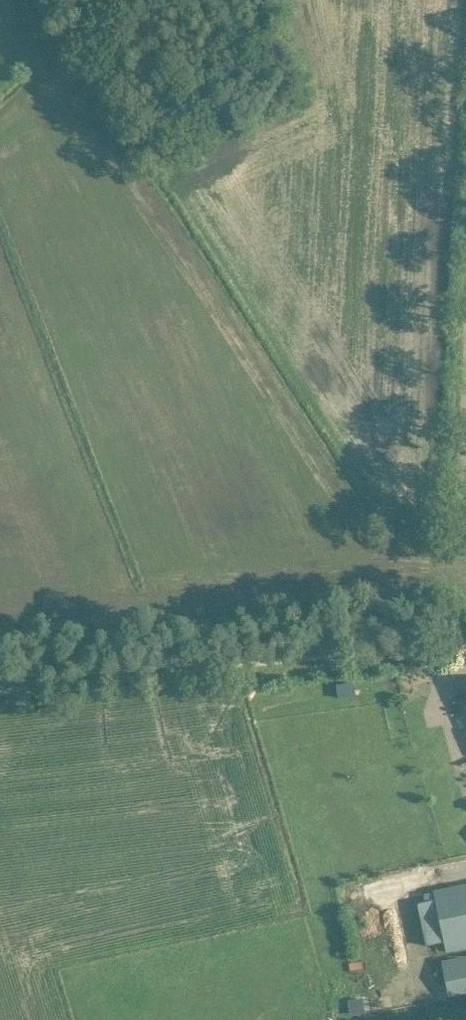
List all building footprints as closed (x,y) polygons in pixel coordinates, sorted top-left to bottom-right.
[(354,681),(337,684),(340,697),(357,695),(354,681)] [(435,892),(447,952),(465,948),(465,885),(435,892)] [(444,963),(451,997),(465,994),(465,958),(444,963)]
